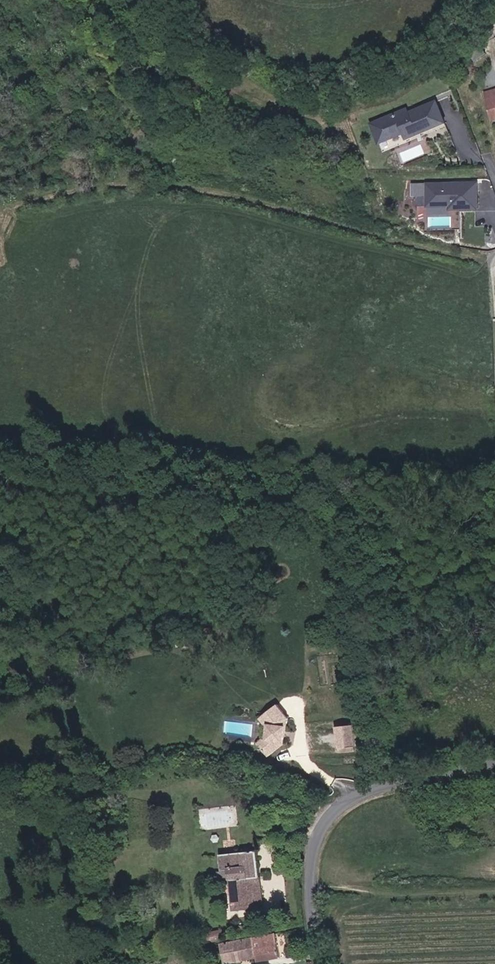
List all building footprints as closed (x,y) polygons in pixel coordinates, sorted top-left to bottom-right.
[(484,89),(493,124),(494,124),(494,87),(484,89)] [(399,113),(374,123),(382,142),(406,132),(408,138),(447,122),(438,101),(411,112),(400,116),(399,113)] [(409,108),(399,113),(400,116),(411,112),(409,108)] [(403,152),(405,160),(426,154),(423,145),(403,152)] [(476,206),(475,181),(411,183),(412,194),(426,194),(427,204),(456,203),(456,207),(476,206)] [(275,703),(265,714),(265,724),(267,727),(268,742),(262,748),(271,758),(286,744),(285,728),(287,728),(288,717),(275,703)] [(264,727),(267,727),(265,724),(265,714),(259,721),(262,724),(264,727)] [(355,745),(352,724),(335,726),(337,747),(355,745)] [(255,851),(218,857),(220,873),(229,871),(235,911),(264,906),(263,900),(259,876),(255,851)] [(281,923),(279,912),(266,914),(267,925),(281,923)] [(225,932),(208,935),(209,944),(227,941),(225,932)] [(279,934),(223,947),(226,963),(243,963),(260,961),(260,963),(284,959),(279,934)]
